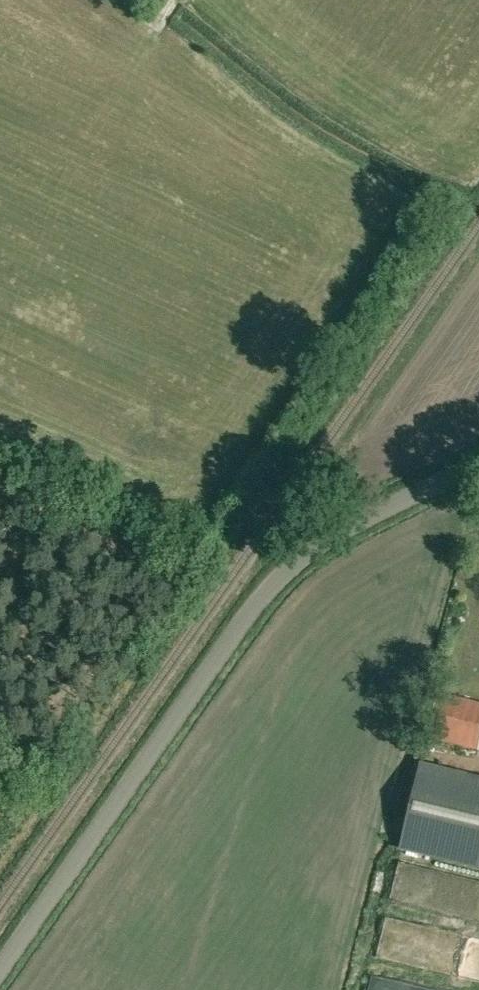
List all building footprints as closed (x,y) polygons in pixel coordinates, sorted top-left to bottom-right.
[(428,736),(478,749),(478,747),(478,703),(439,693),(428,736)] [(400,845),(478,864),(478,779),(419,765),(400,845)]
